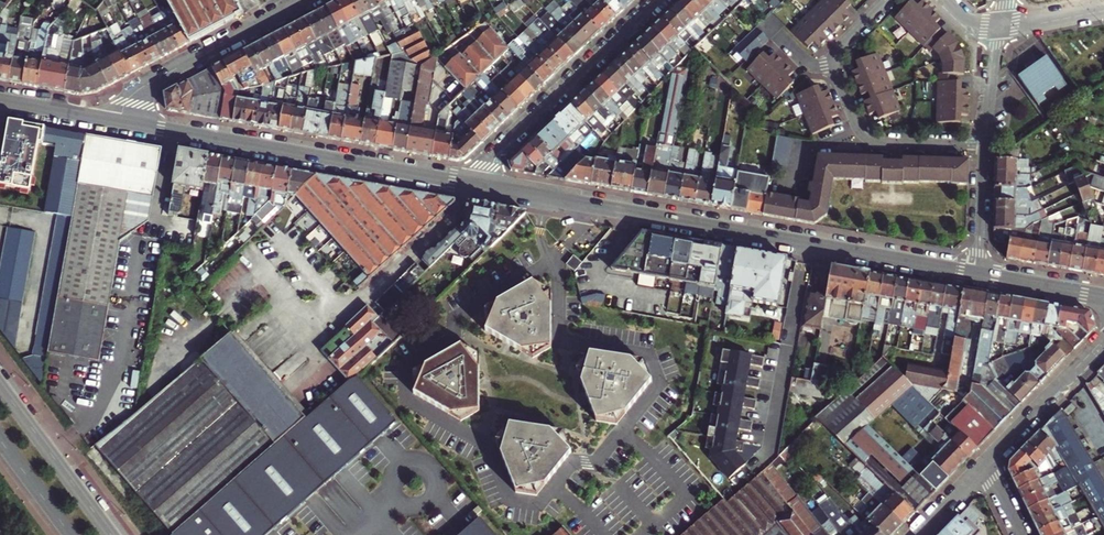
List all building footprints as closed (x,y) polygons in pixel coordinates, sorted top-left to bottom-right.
[(73,14),(82,3),(79,0),(73,0),(66,9),(68,10),(73,14)] [(244,14),(236,0),(167,0),(171,8),(191,43),(244,14)] [(360,18),(350,0),(341,0),(337,2),(357,41),(365,37),(362,31),(356,20),(360,18)] [(375,23),(363,0),(350,0),(360,18),(366,29),(366,31),(376,25),(375,23)] [(383,14),(376,0),(363,0),(375,23),(381,20),(388,34),(392,32),(383,14)] [(390,1),(389,0),(376,0),(383,14),(392,32),(394,34),(399,31),(391,15),(385,3),(390,1)] [(404,3),(403,0),(389,0),(390,1),(396,12),(400,10),(402,14),(408,11),(404,3)] [(420,5),(417,0),(403,0),(404,3),(410,0),(415,10),(417,14),(419,13),(422,19),(426,17),(420,5)] [(409,13),(415,10),(410,0),(404,3),(408,11),(409,13)] [(434,6),(431,0),(417,0),(420,5),(426,2),(430,10),(435,8),(434,6)] [(600,32),(572,2),(570,0),(569,0),(561,8),(569,16),(591,41),(600,32)] [(608,25),(585,0),(574,0),(572,2),(600,32),(608,25)] [(616,17),(600,0),(585,0),(608,25),(616,17)] [(625,10),(616,0),(600,0),(616,17),(625,10)] [(634,1),(633,0),(616,0),(625,10),(634,1)] [(702,14),(689,0),(683,0),(678,5),(694,22),(697,19),(705,28),(710,24),(702,14)] [(719,16),(704,0),(689,0),(702,14),(704,12),(713,21),(719,16)] [(719,0),(704,0),(719,16),(726,8),(719,0)] [(726,8),(731,13),(734,10),(739,5),(735,0),(719,0),(726,8)] [(833,33),(850,16),(846,11),(851,5),(848,2),(846,0),(823,0),(791,32),(805,46),(808,49),(814,43),(819,48),(827,39),(823,34),(828,28),(833,33)] [(957,74),(964,74),(964,61),(964,59),(959,44),(948,33),(943,38),(937,33),(941,29),(935,23),(940,19),(922,1),(917,6),(912,0),(908,4),(895,17),(930,52),(934,49),(939,54),(943,64),(943,73),(938,73),(937,122),(956,122),(961,123),(961,115),(968,115),(968,90),(962,90),(962,82),(957,82),(957,74)] [(101,17),(111,12),(105,1),(97,10),(101,17)] [(391,15),(396,12),(390,1),(385,3),(391,15)] [(350,44),(357,41),(337,2),(327,8),(338,30),(341,28),(350,44)] [(702,31),(694,22),(678,5),(670,12),(686,29),(695,38),(696,41),(699,44),(707,36),(704,33),(702,31)] [(148,11),(151,18),(156,16),(161,13),(157,6),(148,11)] [(9,82),(17,40),(18,37),(5,34),(7,28),(10,11),(5,7),(0,14),(0,17),(3,19),(0,37),(0,81),(9,82)] [(180,48),(191,43),(171,8),(166,10),(161,13),(165,21),(180,48)] [(333,32),(338,30),(327,8),(316,13),(334,50),(340,47),(333,32)] [(565,20),(569,16),(561,8),(557,12),(565,20)] [(38,87),(63,92),(74,41),(63,39),(68,10),(66,9),(52,26),(48,30),(38,87)] [(583,49),(591,41),(569,16),(565,20),(557,12),(553,16),(555,18),(560,24),(583,49)] [(696,41),(695,38),(686,29),(670,12),(662,20),(691,52),(695,48),(699,44),(696,41)] [(710,24),(713,21),(704,12),(702,14),(710,24)] [(170,54),(180,48),(165,21),(161,13),(156,16),(151,18),(170,54)] [(328,53),(334,50),(316,13),(305,19),(317,41),(321,39),(328,53)] [(136,26),(142,23),(139,18),(134,21),(136,26)] [(161,59),(170,54),(151,18),(147,21),(151,29),(146,31),(161,59)] [(362,31),(366,29),(360,18),(356,20),(362,31)] [(556,28),(560,24),(555,18),(551,22),(556,28)] [(712,26),(715,28),(723,21),(721,18),(712,26)] [(321,50),(317,41),(305,19),(295,24),(311,56),(321,50)] [(545,34),(549,31),(546,27),(538,19),(534,22),(545,34)] [(702,31),(705,28),(697,19),(694,22),(702,31)] [(686,57),(691,52),(662,20),(653,28),(674,51),(677,47),(686,57)] [(9,82),(23,85),(31,41),(35,22),(28,21),(27,27),(24,41),(17,40),(9,82)] [(151,64),(161,59),(146,31),(142,23),(136,26),(134,21),(129,23),(131,27),(151,64)] [(146,31),(151,29),(147,21),(142,23),(146,31)] [(564,66),(574,57),(549,31),(545,34),(534,22),(528,28),(564,66)] [(574,57),(583,49),(560,24),(556,28),(551,22),(546,27),(549,31),(574,57)] [(23,85),(38,87),(48,30),(52,26),(45,24),(42,27),(41,30),(39,30),(37,41),(31,41),(23,85)] [(141,69),(131,49),(121,32),(117,24),(108,29),(132,74),(141,69)] [(318,70),(311,56),(295,24),(284,30),(306,72),(309,71),(315,70),(318,70)] [(17,40),(24,41),(27,27),(19,26),(19,30),(18,37),(17,40)] [(704,33),(707,36),(715,28),(712,26),(704,33)] [(141,69),(151,64),(131,27),(121,32),(131,49),(141,69)] [(5,34),(18,37),(19,30),(7,28),(5,34)] [(120,80),(132,74),(108,29),(107,28),(104,30),(108,37),(107,38),(108,39),(111,44),(104,48),(108,56),(120,80)] [(346,46),(350,44),(341,28),(338,30),(345,44),(346,46)] [(554,76),(564,66),(528,28),(522,34),(518,30),(514,33),(518,37),(529,49),(554,76)] [(676,53),(674,51),(653,28),(644,37),(663,58),(667,54),(670,58),(676,53)] [(746,63),(768,41),(756,28),(750,33),(742,41),(734,48),(733,50),(746,63)] [(491,29),(462,56),(480,76),(484,73),(492,64),(495,62),(500,57),(509,48),(508,47),(491,29)] [(302,73),(306,72),(284,30),(273,36),(291,70),(292,72),(294,74),(294,76),(302,73)] [(340,47),(345,44),(338,30),(333,32),(340,47)] [(403,91),(417,94),(422,67),(433,59),(418,30),(397,41),(398,43),(404,53),(392,55),(386,87),(386,92),(398,95),(398,92),(403,93),(403,91)] [(292,72),(291,70),(273,36),(263,41),(270,54),(279,70),(282,76),(283,79),(289,77),(294,76),(294,74),(292,72)] [(525,53),(529,49),(518,37),(514,41),(525,53)] [(667,61),(663,58),(644,37),(634,45),(651,63),(655,59),(661,66),(667,61)] [(77,94),(82,70),(83,59),(83,51),(82,38),(74,41),(63,92),(77,94)] [(440,44),(444,51),(454,44),(451,38),(440,44)] [(104,48),(111,44),(108,39),(102,42),(104,48)] [(323,55),(328,53),(321,39),(317,41),(321,50),(323,55)] [(110,86),(120,80),(108,56),(104,48),(102,42),(101,40),(92,43),(93,50),(93,54),(110,86)] [(282,76),(279,70),(270,54),(263,41),(253,46),(265,68),(270,66),(270,69),(275,78),(282,76)] [(544,85),(554,76),(529,49),(525,53),(514,41),(508,47),(509,48),(522,62),(544,85)] [(392,55),(404,53),(398,43),(388,47),(392,55)] [(659,76),(661,74),(651,63),(634,45),(626,53),(651,79),(655,83),(658,86),(663,81),(659,76)] [(272,82),(270,79),(265,68),(253,46),(243,52),(261,86),(263,85),(272,82)] [(88,50),(83,51),(83,59),(82,70),(77,94),(81,95),(97,93),(110,86),(93,54),(93,50),(88,50)] [(251,88),(261,86),(243,52),(224,62),(238,89),(251,88)] [(643,87),(651,79),(626,53),(618,60),(643,87)] [(883,118),(901,111),(878,53),(860,60),(856,62),(859,69),(852,72),(862,95),(868,93),(871,99),(864,102),(870,115),(876,112),(879,119),(883,118)] [(460,54),(445,68),(465,90),(466,89),(470,86),(475,81),(480,76),(462,56),(460,54)] [(788,78),(793,73),(774,54),(769,59),(763,54),(760,57),(747,70),(777,100),(790,87),(794,83),(788,78)] [(435,57),(433,59),(422,67),(417,94),(416,99),(415,106),(406,152),(432,157),(436,132),(425,130),(430,102),(438,60),(435,57)] [(1028,71),(1018,77),(1039,106),(1047,100),(1043,95),(1055,87),(1058,91),(1067,86),(1047,57),(1037,64),(1035,60),(1025,67),(1028,71)] [(354,75),(373,78),(376,58),(367,60),(356,62),(354,75)] [(638,91),(643,87),(618,60),(610,68),(626,85),(629,82),(635,88),(638,91)] [(238,92),(238,89),(224,62),(212,68),(226,93),(221,119),(233,122),(237,98),(238,92)] [(535,94),(544,85),(522,62),(513,70),(535,94)] [(648,194),(664,197),(674,145),(675,137),(684,88),(688,67),(678,65),(674,69),(670,73),(659,134),(656,151),(648,194)] [(527,101),(535,94),(513,70),(508,75),(498,66),(496,68),(527,101)] [(221,119),(226,93),(212,68),(188,81),(197,98),(195,115),(221,119)] [(518,109),(527,101),(496,68),(492,71),(498,77),(492,82),(518,109)] [(642,102),(632,91),(626,85),(610,68),(602,75),(635,110),(642,102)] [(292,132),(304,134),(310,97),(315,70),(309,71),(306,87),(300,86),(292,132)] [(509,118),(518,109),(492,82),(484,73),(480,76),(475,81),(483,90),(509,118)] [(627,118),(635,110),(602,75),(594,83),(622,112),(627,118)] [(167,110),(195,115),(197,98),(188,81),(164,93),(167,110)] [(256,126),(268,128),(275,87),(276,81),(272,82),(263,85),(261,97),(260,103),(256,126)] [(632,91),(635,88),(629,82),(626,85),(632,91)] [(614,120),(622,112),(594,83),(586,90),(611,117),(614,120)] [(647,91),(650,94),(658,86),(655,83),(647,91)] [(280,130),(292,132),(300,86),(293,85),(292,87),(290,97),(285,96),(280,130)] [(365,121),(358,120),(360,109),(356,108),(360,86),(352,85),(350,96),(342,141),(361,144),(365,121)] [(361,144),(376,147),(386,92),(386,87),(379,86),(378,92),(375,92),(372,110),(367,109),(365,121),(361,144)] [(500,126),(509,118),(483,90),(478,95),(470,86),(466,89),(475,99),(500,126)] [(832,118),(839,116),(828,91),(822,93),(819,86),(814,88),(797,95),(813,135),(830,128),(835,126),(832,118)] [(268,128),(280,130),(285,96),(287,89),(275,87),(268,128)] [(233,122),(245,124),(250,91),(248,90),(246,92),(245,93),(244,100),(237,98),(233,122)] [(245,124),(256,126),(260,103),(253,101),(254,95),(254,93),(252,90),(250,90),(250,91),(245,124)] [(603,125),(611,117),(586,90),(578,98),(603,125)] [(376,147),(393,150),(399,113),(401,103),(402,97),(403,93),(398,92),(398,95),(386,92),(376,147)] [(329,139),(342,141),(350,96),(337,94),(336,101),(329,139)] [(467,101),(466,101),(460,95),(457,98),(463,104),(467,101)] [(304,134),(316,136),(323,99),(310,97),(304,134)] [(605,127),(603,125),(578,98),(570,105),(594,131),(595,132),(598,129),(602,134),(608,130),(605,127)] [(316,136),(329,139),(336,101),(323,99),(316,136)] [(491,134),(500,126),(475,99),(471,102),(468,99),(466,101),(467,101),(463,104),(466,107),(491,134)] [(393,150),(406,152),(415,106),(406,104),(404,113),(399,113),(393,150)] [(585,139),(594,131),(570,105),(562,113),(585,139)] [(432,157),(450,160),(454,132),(446,131),(450,108),(448,106),(440,114),(436,132),(432,157)] [(482,143),(491,134),(466,107),(463,110),(459,106),(453,112),(460,119),(482,143)] [(577,147),(585,139),(562,113),(553,121),(569,139),(573,143),(576,149),(577,147)] [(603,125),(605,127),(614,120),(611,117),(603,125)] [(457,161),(465,159),(482,143),(460,119),(455,126),(454,132),(450,160),(457,161)] [(38,169),(43,143),(46,128),(7,121),(0,159),(0,163),(38,169)] [(573,143),(569,139),(553,121),(545,129),(560,147),(565,151),(565,152),(569,156),(576,149),(573,143)] [(72,217),(72,214),(86,135),(46,128),(43,143),(56,145),(44,212),(57,214),(72,217)] [(557,149),(560,147),(545,129),(536,138),(558,160),(561,163),(569,156),(565,152),(562,155),(557,149)] [(127,192),(151,196),(159,148),(117,140),(86,135),(72,214),(121,224),(127,192)] [(772,168),(788,171),(793,139),(777,136),(772,168)] [(558,160),(536,138),(528,145),(554,171),(556,168),(554,165),(558,160)] [(718,207),(731,209),(737,173),(738,172),(725,169),(728,167),(731,148),(728,147),(729,142),(723,141),(716,181),(712,206),(718,207)] [(547,177),(554,171),(528,145),(520,152),(527,162),(543,173),(542,176),(547,177)] [(664,197),(680,200),(687,162),(678,160),(681,147),(674,145),(664,197)] [(611,188),(631,192),(636,165),(636,164),(632,163),(632,166),(622,165),(625,149),(618,148),(616,163),(611,188)] [(680,200),(696,203),(700,179),(693,177),(695,169),(694,166),(697,150),(690,148),(687,162),(680,200)] [(565,180),(586,160),(576,149),(569,156),(561,163),(556,168),(554,171),(547,177),(565,180)] [(631,192),(648,194),(656,151),(646,149),(646,150),(642,166),(636,165),(631,192)] [(636,165),(642,166),(646,150),(639,149),(636,164),(636,165)] [(184,189),(203,192),(209,156),(180,151),(169,216),(173,216),(174,213),(177,213),(180,212),(183,195),(184,189)] [(696,203),(712,206),(716,181),(710,180),(711,171),(709,168),(712,152),(705,151),(700,179),(696,203)] [(542,176),(543,173),(527,162),(520,152),(508,163),(511,171),(542,176)] [(211,225),(212,218),(222,159),(209,156),(203,192),(202,198),(200,206),(206,207),(203,223),(211,225)] [(951,184),(968,184),(968,160),(903,159),(903,163),(890,162),(890,159),(883,159),(883,158),(815,156),(813,165),(817,165),(814,184),(811,184),(809,193),(812,194),(810,204),(800,203),(800,200),(767,195),(764,215),(815,225),(827,216),(834,180),(865,180),(865,182),(882,183),(882,184),(903,184),(903,183),(919,183),(920,182),(951,183),(951,184)] [(222,212),(227,213),(236,161),(222,159),(212,218),(217,219),(217,216),(221,216),(222,212)] [(591,185),(611,188),(616,163),(596,159),(595,162),(591,185)] [(565,180),(591,185),(595,162),(586,160),(565,180)] [(227,213),(240,215),(243,199),(249,164),(236,161),(227,213)] [(1016,175),(1031,175),(1031,169),(1016,168),(1017,161),(996,161),(995,173),(1006,174),(1006,176),(1016,176),(1016,175)] [(255,210),(257,201),(263,166),(249,164),(243,199),(248,200),(246,215),(254,217),(255,210)] [(267,191),(273,192),(277,169),(263,166),(257,201),(255,210),(260,211),(271,201),(271,198),(266,197),(267,191)] [(266,225),(286,206),(288,195),(292,171),(277,169),(273,192),(271,198),(271,201),(260,211),(255,210),(254,217),(251,220),(257,226),(263,221),(266,225)] [(288,195),(296,196),(317,176),(292,171),(288,195)] [(770,178),(737,173),(731,209),(764,215),(767,195),(770,178)] [(1008,189),(1016,189),(1027,189),(1031,187),(1031,182),(1031,175),(1016,175),(1016,176),(1006,176),(1006,174),(995,173),(995,188),(1008,189)] [(384,266),(409,244),(427,228),(429,229),(430,229),(434,226),(434,224),(433,223),(458,200),(383,187),(317,176),(296,196),(332,237),(353,261),(364,273),(354,282),(359,289),(384,266)] [(1096,208),(1094,202),(1088,186),(1084,178),(1074,181),(1078,193),(1082,203),(1086,212),(1096,208)] [(995,202),(1008,203),(1008,189),(995,188),(995,202)] [(128,234),(147,221),(151,196),(127,192),(121,224),(128,234)] [(1030,216),(1042,211),(1037,200),(1030,203),(1008,203),(995,202),(994,214),(1005,215),(1005,217),(1015,217),(1015,216),(1030,216)] [(494,236),(495,230),(500,208),(468,202),(464,224),(462,229),(464,235),(456,243),(462,249),(461,250),(460,251),(460,252),(460,253),(460,254),(460,255),(461,256),(461,257),(462,258),(463,258),(465,259),(466,259),(467,258),(468,258),(469,257),(470,257),(475,263),(498,240),(494,236)] [(495,230),(506,232),(521,218),(526,213),(500,208),(495,230)] [(56,309),(63,267),(72,217),(57,214),(41,307),(56,309)] [(48,352),(98,361),(118,241),(128,234),(121,224),(72,214),(72,217),(63,267),(56,309),(54,317),(53,323),(52,330),(51,338),(49,345),(48,352)] [(1030,227),(1030,216),(1015,216),(1015,217),(1005,217),(1005,215),(994,214),(994,229),(999,229),(1025,230),(1030,227)] [(1033,264),(1047,266),(1052,237),(1046,236),(1049,217),(1042,221),(1039,235),(1033,264)] [(1065,226),(1076,227),(1078,218),(1066,221),(1065,226)] [(1068,270),(1082,272),(1090,226),(1090,222),(1078,218),(1076,227),(1075,233),(1074,238),(1068,270)] [(1047,266),(1058,268),(1065,228),(1065,226),(1066,221),(1054,225),(1052,237),(1047,266)] [(1019,261),(1033,264),(1039,235),(1032,234),(1034,224),(1030,227),(1025,230),(1024,241),(1025,241),(1023,252),(1021,251),(1019,261)] [(1082,272),(1094,275),(1100,242),(1102,232),(1103,228),(1098,228),(1090,226),(1082,272)] [(22,303),(35,233),(7,228),(0,268),(0,299),(9,301),(22,303)] [(422,261),(429,268),(456,243),(464,235),(462,229),(456,228),(434,249),(431,249),(423,257),(422,261)] [(1058,268),(1068,270),(1074,238),(1067,237),(1068,232),(1069,228),(1065,228),(1058,268)] [(1025,241),(1024,241),(1025,230),(999,229),(999,237),(1010,238),(1006,259),(1019,261),(1021,251),(1023,252),(1025,241)] [(714,289),(717,275),(722,248),(688,242),(643,233),(613,270),(658,278),(698,285),(698,286),(714,289)] [(717,275),(733,278),(738,250),(722,248),(717,275)] [(753,303),(778,307),(785,267),(786,261),(787,259),(754,253),(738,250),(733,278),(730,293),(726,316),(741,318),(743,317),(746,303),(750,304),(753,303)] [(582,263),(581,263),(573,256),(565,265),(574,272),(582,263)] [(385,311),(405,292),(425,272),(417,263),(376,302),(385,311)] [(859,323),(861,323),(870,274),(845,269),(832,267),(827,295),(826,300),(833,301),(830,318),(847,321),(849,324),(856,325),(859,323)] [(867,321),(875,323),(884,276),(870,274),(861,323),(866,324),(867,321)] [(880,324),(889,325),(897,279),(884,276),(875,323),(875,325),(880,326),(880,324)] [(896,322),(902,323),(910,281),(897,279),(889,325),(895,326),(896,322)] [(902,323),(914,325),(922,283),(910,281),(902,323)] [(486,309),(485,331),(533,359),(551,348),(551,293),(533,283),(486,309)] [(914,325),(926,327),(935,285),(922,283),(914,325)] [(939,329),(943,309),(947,287),(935,285),(926,327),(939,329)] [(952,354),(964,290),(947,287),(943,309),(949,310),(945,337),(947,338),(945,353),(952,354)] [(980,341),(988,295),(964,290),(952,354),(949,369),(946,385),(943,389),(929,403),(934,408),(935,409),(949,394),(950,391),(957,392),(967,338),(980,341)] [(826,300),(827,295),(810,291),(805,314),(809,314),(807,326),(802,329),(806,329),(819,332),(820,331),(822,317),(826,300)] [(993,342),(1001,297),(988,295),(980,341),(983,341),(993,342)] [(1004,347),(1005,341),(1013,299),(1001,297),(993,342),(998,343),(998,346),(1004,347)] [(1017,343),(1019,334),(1025,301),(1013,299),(1005,341),(1017,343)] [(1030,345),(1030,342),(1037,303),(1025,301),(1019,334),(1025,335),(1024,344),(1030,345)] [(1037,337),(1043,338),(1049,305),(1037,303),(1030,342),(1036,343),(1037,337)] [(1066,342),(1066,341),(1058,333),(1062,307),(1049,305),(1043,338),(1044,338),(1066,342)] [(362,374),(365,372),(394,342),(372,323),(379,316),(370,307),(369,306),(362,313),(343,331),(321,351),(334,365),(348,381),(349,380),(357,376),(362,374)] [(40,314),(54,317),(56,309),(41,307),(40,314)] [(1075,349),(1082,342),(1066,329),(1067,323),(1077,325),(1086,326),(1088,331),(1096,328),(1090,312),(1062,307),(1058,333),(1066,341),(1067,342),(1075,349)] [(39,321),(53,323),(54,317),(40,314),(39,321)] [(38,328),(52,330),(53,323),(39,321),(38,328)] [(36,335),(51,338),(52,330),(38,328),(36,335)] [(235,330),(231,334),(272,380),(305,419),(310,415),(280,382),(282,381),(276,374),(274,375),(235,330)] [(95,446),(173,534),(305,419),(272,380),(231,334),(181,376),(134,416),(117,429),(95,446)] [(35,342),(49,345),(51,338),(36,335),(35,342)] [(1021,404),(1016,400),(1006,391),(996,380),(989,364),(993,343),(993,342),(983,341),(980,341),(972,385),(981,386),(987,390),(1012,414),(1021,404)] [(34,350),(48,352),(49,345),(35,342),(34,350)] [(1066,358),(1075,349),(1067,342),(1058,351),(1066,358)] [(414,371),(413,393),(461,421),(479,410),(479,355),(461,345),(414,371)] [(1016,400),(1021,404),(1066,358),(1058,351),(1051,345),(1046,350),(1047,352),(1036,363),(1027,373),(1025,371),(1006,391),(1016,400)] [(885,347),(883,359),(892,348),(885,347)] [(1027,373),(1036,363),(1029,348),(989,364),(996,380),(1023,369),(1025,371),(1027,373)] [(33,357),(47,359),(48,352),(34,350),(33,357)] [(764,358),(723,351),(719,372),(747,377),(749,365),(762,368),(764,358)] [(589,354),(576,370),(596,421),(617,424),(651,381),(643,362),(589,354)] [(31,364),(46,366),(47,359),(33,357),(31,364)] [(915,513),(942,486),(949,478),(933,463),(932,462),(928,458),(926,456),(923,459),(921,462),(913,470),(891,449),(867,427),(890,406),(912,387),(905,380),(883,359),(865,375),(849,389),(825,385),(809,382),(804,381),(802,395),(834,401),(815,420),(861,463),(915,513)] [(809,382),(825,385),(827,370),(825,366),(813,364),(809,382)] [(943,389),(946,385),(949,369),(944,369),(943,372),(908,365),(905,380),(912,387),(929,403),(943,389)] [(747,377),(719,372),(717,384),(724,386),(722,394),(743,398),(745,386),(759,389),(760,379),(747,377)] [(392,426),(397,422),(357,376),(349,380),(348,381),(347,382),(310,415),(305,419),(173,534),(267,534),(392,426)] [(994,432),(1012,414),(987,390),(981,386),(972,385),(970,393),(962,402),(967,407),(994,432)] [(915,430),(915,427),(934,408),(929,403),(912,387),(890,406),(915,430)] [(722,394),(715,393),(713,406),(720,407),(718,416),(740,419),(742,407),(755,410),(757,400),(743,398),(722,394)] [(977,449),(994,432),(967,407),(962,402),(956,408),(945,419),(977,449)] [(957,470),(969,458),(932,423),(941,414),(935,409),(934,408),(915,427),(915,430),(920,434),(923,431),(937,444),(934,447),(936,449),(940,453),(957,470)] [(1061,418),(1066,422),(1074,414),(1069,410),(1061,418)] [(1061,418),(1059,413),(1041,432),(1056,447),(1079,486),(1097,517),(1103,527),(1103,528),(1103,486),(1061,418)] [(969,458),(977,449),(945,419),(941,414),(932,423),(969,458)] [(718,416),(711,415),(707,436),(736,440),(738,429),(751,431),(753,422),(740,419),(718,416)] [(571,453),(563,433),(509,425),(495,441),(516,492),(537,495),(571,453)] [(934,447),(937,444),(923,431),(920,434),(934,447)] [(1070,490),(1079,486),(1056,447),(1041,432),(1029,444),(1042,457),(1045,461),(1050,470),(1057,466),(1055,463),(1060,460),(1061,463),(1059,464),(1062,470),(1053,475),(1058,483),(1064,492),(1065,492),(1070,490)] [(736,440),(707,436),(705,448),(712,450),(710,458),(729,479),(746,465),(737,455),(738,451),(742,451),(744,442),(736,440)] [(921,462),(923,459),(901,438),(891,449),(913,470),(921,462)] [(1045,461),(1042,457),(1029,444),(1021,452),(1031,461),(1035,465),(1038,468),(1045,461)] [(928,458),(932,462),(940,453),(936,449),(928,458)] [(1026,474),(1024,469),(1031,461),(1021,452),(1011,462),(1009,471),(1013,480),(1026,474)] [(949,478),(957,470),(940,453),(932,462),(933,463),(949,478)] [(903,526),(915,513),(861,463),(854,470),(861,475),(860,476),(855,481),(862,487),(867,492),(880,504),(882,506),(888,511),(903,526)] [(1013,480),(1018,490),(1043,478),(1038,468),(1035,465),(1032,468),(1034,470),(1026,474),(1013,480)] [(800,520),(763,472),(727,502),(725,500),(684,534),(812,534),(800,520)] [(1018,490),(1023,500),(1058,483),(1053,475),(1053,474),(1043,478),(1018,490)] [(1023,500),(1028,510),(1064,492),(1058,483),(1023,500)] [(1028,510),(1033,521),(1071,503),(1076,501),(1070,490),(1065,492),(1064,492),(1028,510)] [(903,526),(888,511),(882,506),(880,504),(867,492),(861,498),(860,500),(852,508),(866,521),(867,521),(881,534),(894,534),(903,526)] [(1033,521),(1039,532),(1076,514),(1071,503),(1033,521)] [(940,534),(978,534),(981,532),(974,525),(981,517),(970,506),(959,517),(958,516),(940,534)] [(844,517),(836,507),(826,516),(830,521),(842,534),(859,534),(844,517)] [(867,521),(866,521),(861,524),(851,511),(844,517),(859,534),(881,534),(867,521)] [(822,528),(809,513),(800,520),(812,534),(828,534),(822,528)] [(1040,534),(1059,534),(1081,524),(1076,514),(1039,532),(1040,534)] [(461,534),(495,534),(480,517),(461,534)] [(1097,530),(1103,527),(1097,517),(1091,521),(1097,530)] [(830,521),(822,528),(828,534),(842,534),(830,521)] [(1076,534),(1084,531),(1081,524),(1059,534),(1076,534)]
